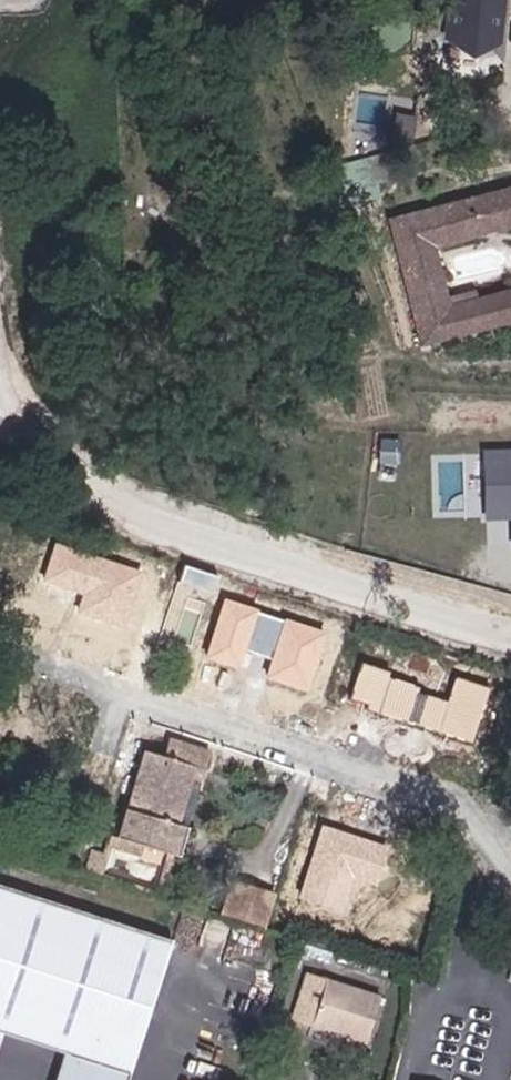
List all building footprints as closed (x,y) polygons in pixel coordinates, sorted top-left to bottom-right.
[(444,46),(503,51),(508,0),(448,0),(444,46)] [(394,143),(414,145),(416,115),(396,113),(394,143)] [(396,204),(428,331),(510,310),(510,277),(458,290),(443,231),(510,214),(510,174),(396,204)] [(487,445),(486,518),(510,518),(510,446),(487,445)] [(165,756),(206,770),(215,742),(175,730),(165,756)] [(165,756),(141,748),(118,834),(187,855),(197,820),(182,816),(192,776),(202,779),(206,770),(165,756)] [(68,1046),(59,1079),(134,1079),(174,935),(0,883),(0,1049),(6,1029),(68,1046)] [(271,933),(279,900),(234,887),(225,921),(271,933)] [(399,996),(325,972),(310,1018),(384,1042),(399,996)]
